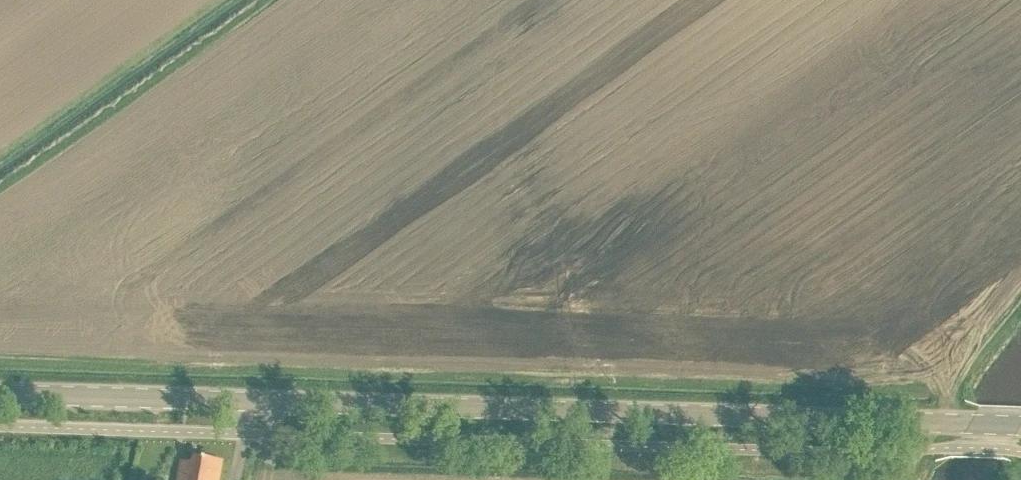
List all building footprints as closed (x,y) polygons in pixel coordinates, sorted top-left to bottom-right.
[(177,479),(219,479),(223,461),(193,456),(192,463),(181,461),(177,479)]
